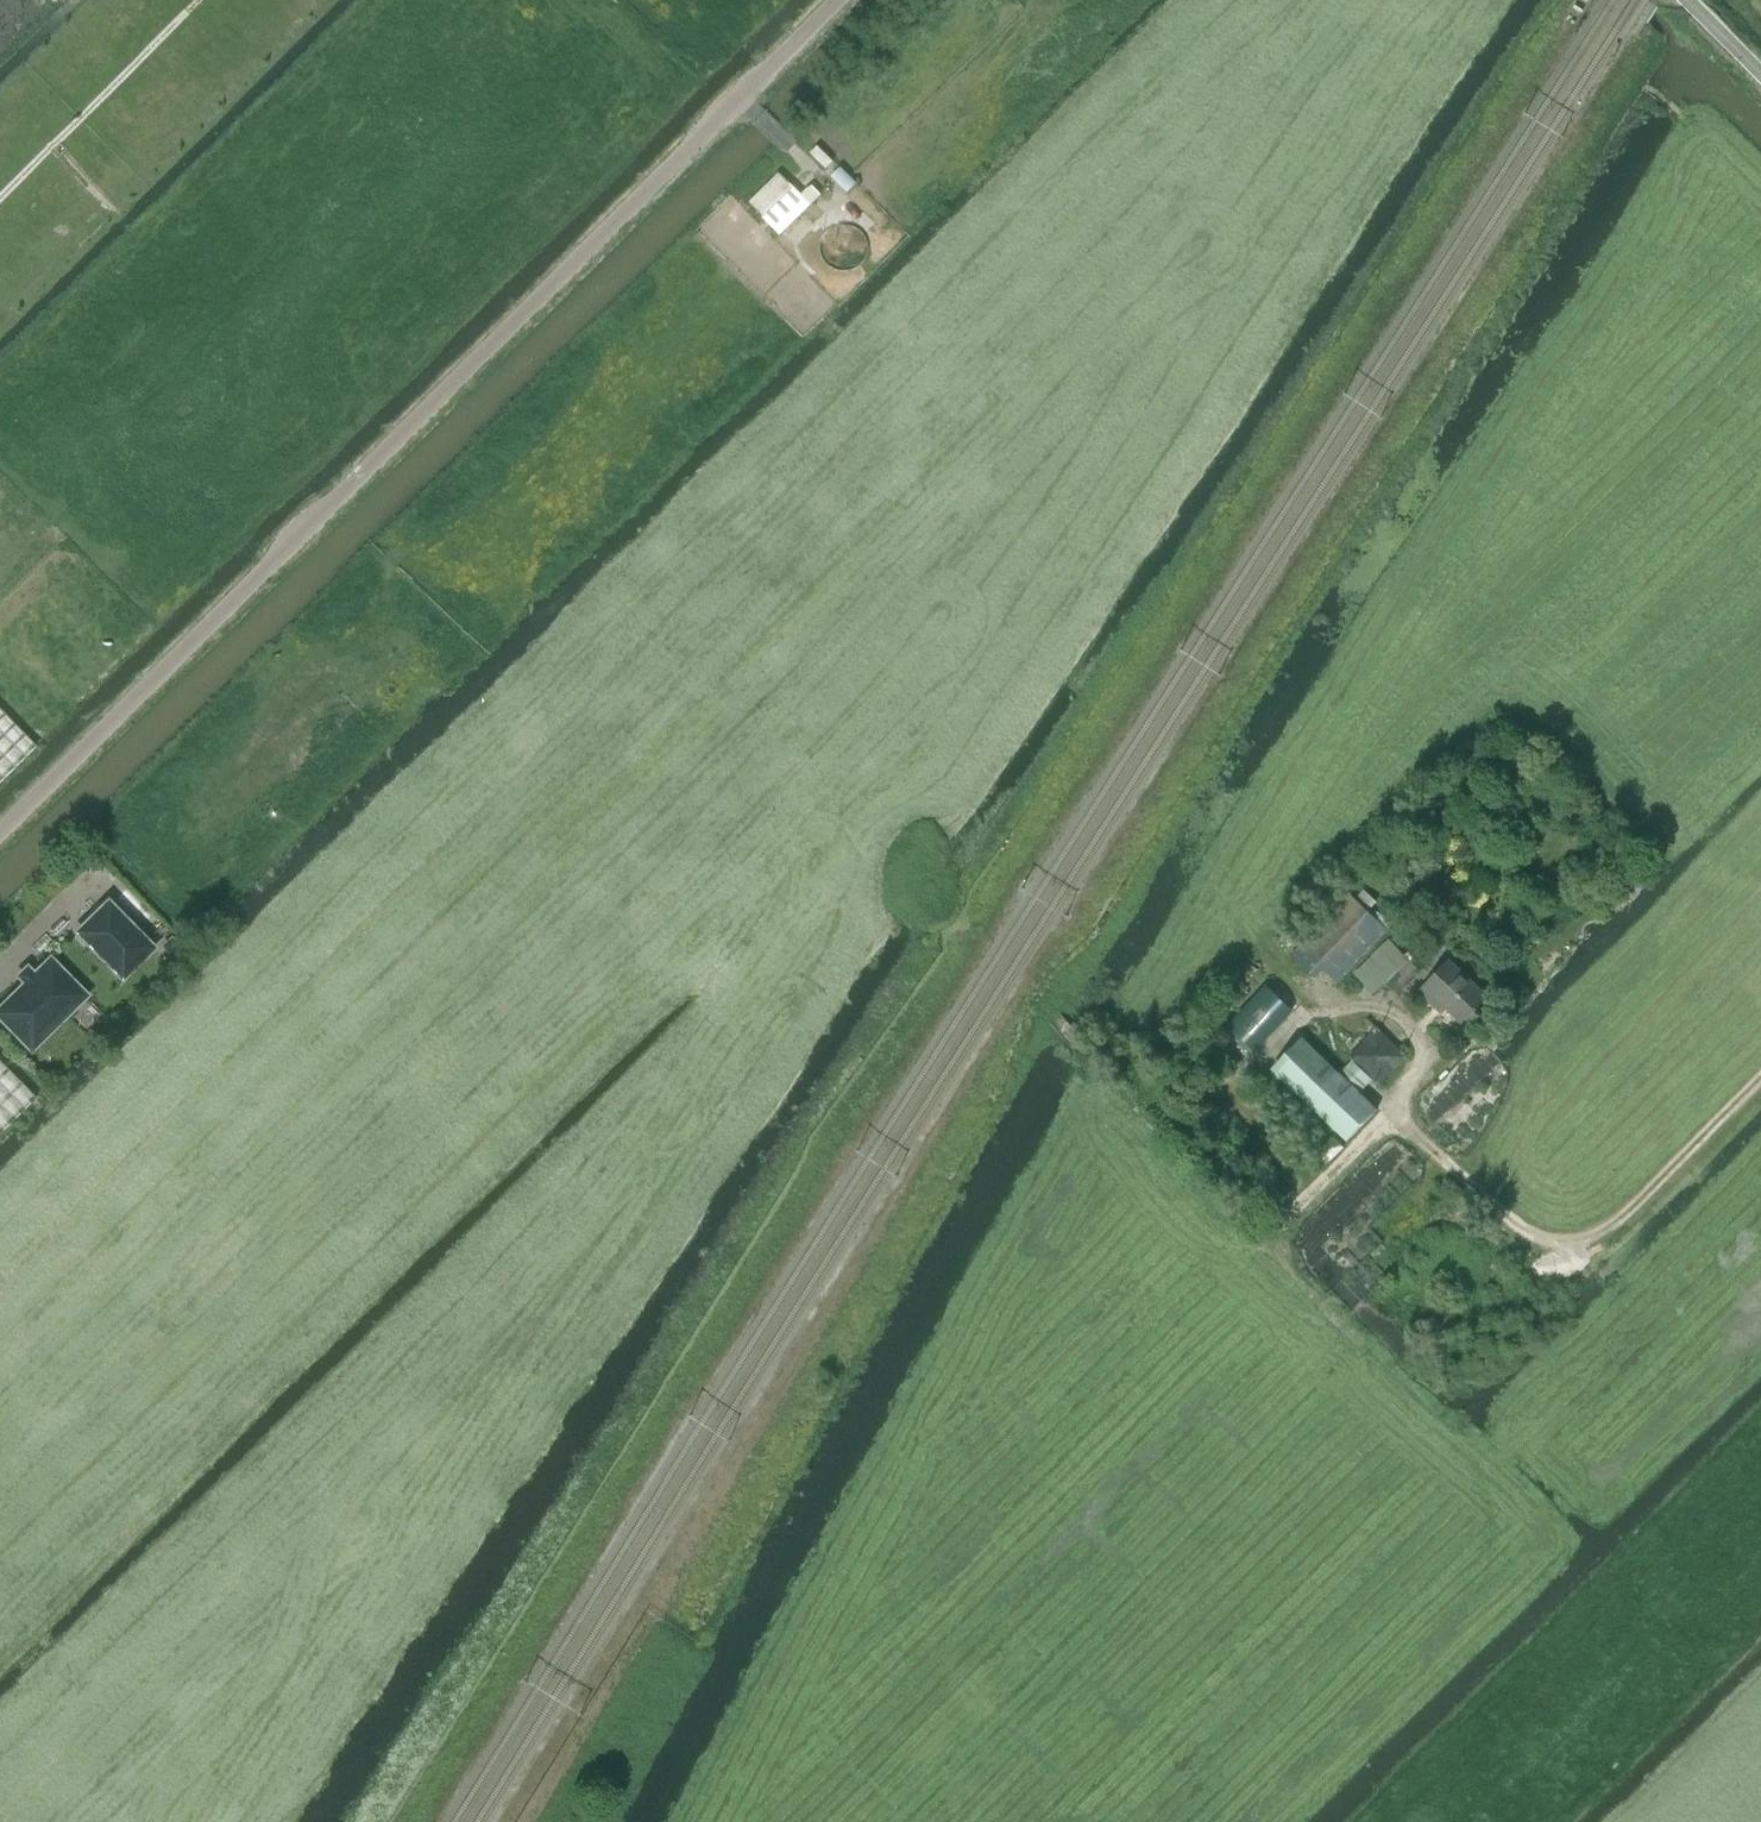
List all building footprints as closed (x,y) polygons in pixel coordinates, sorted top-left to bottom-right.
[(749,203),(780,234),(811,204),(780,173),(749,203)] [(13,769),(36,747),(0,711),(0,783),(13,769)] [(1332,891),(1293,934),(1341,979),(1388,930),(1367,910),(1375,901),(1363,889),(1354,898),(1342,886),(1335,894),(1332,891)] [(109,902),(77,933),(123,979),(155,948),(109,902)] [(161,946),(174,959),(184,949),(171,936),(161,946)] [(1372,994),(1407,961),(1386,938),(1350,971),(1372,994)] [(87,996),(51,959),(0,1010),(0,1017),(32,1050),(87,996)] [(1446,1010),(1461,1024),(1488,996),(1449,959),(1417,992),(1442,1015),(1446,1010)] [(1301,1038),(1271,1069),(1346,1140),(1376,1109),(1301,1038)] [(37,1098),(0,1060),(0,1134),(37,1098)]
